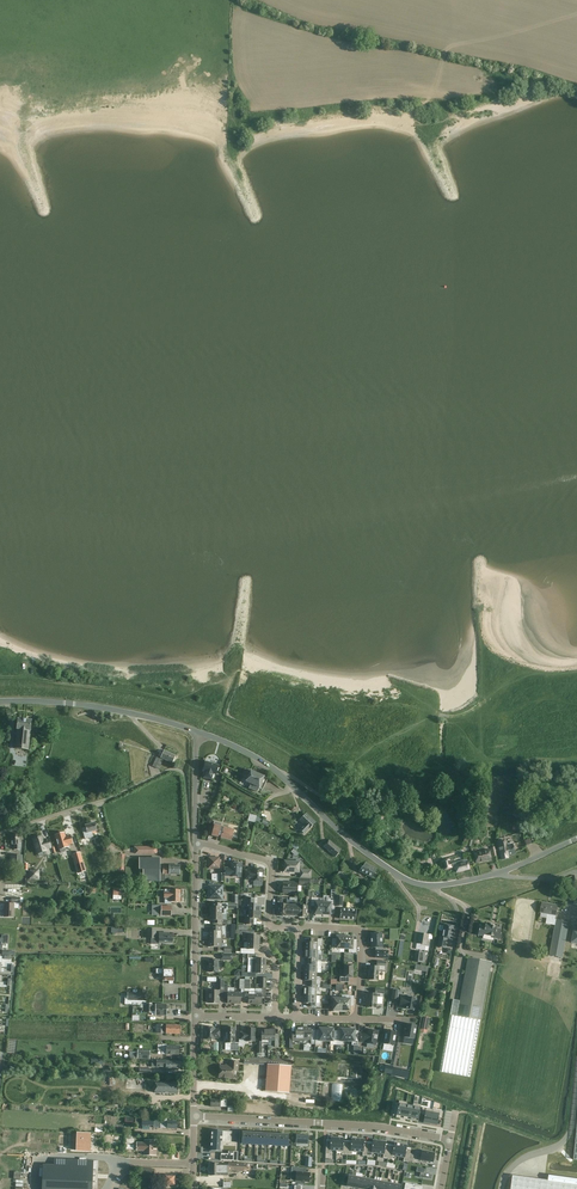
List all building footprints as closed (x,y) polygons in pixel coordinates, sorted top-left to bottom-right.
[(15,748),(29,750),(30,731),(31,720),(18,719),(17,729),(15,748)] [(164,751),(161,757),(172,763),(175,756),(164,751)] [(159,769),(163,760),(156,757),(152,766),(159,769)] [(204,777),(211,779),(213,774),(216,774),(219,765),(206,761),(203,771),(206,771),(204,777)] [(258,787),(259,788),(264,777),(250,770),(250,771),(246,769),(243,775),(247,776),(245,781),(251,784),(249,788),(256,792),(258,787)] [(299,829),(304,834),(316,822),(306,813),(299,821),(303,824),(299,829)] [(250,814),(248,820),(255,822),(257,815),(250,814)] [(221,838),(231,840),(234,830),(223,828),(220,828),(221,827),(220,827),(221,823),(214,821),(213,825),(214,826),(212,835),(218,837),(218,836),(221,836),(221,838)] [(95,823),(94,823),(94,822),(90,823),(90,824),(85,825),(85,827),(82,828),(85,839),(94,837),(92,832),(97,830),(95,823)] [(55,835),(60,850),(68,847),(68,845),(73,843),(70,835),(65,837),(64,833),(55,835)] [(14,845),(14,850),(21,850),(21,845),(20,845),(19,834),(12,834),(12,845),(14,845)] [(465,834),(463,844),(472,847),(475,837),(465,834)] [(43,841),(42,837),(33,839),(38,853),(46,851),(46,849),(51,847),(48,839),(43,841)] [(329,840),(323,847),(335,857),(341,850),(329,840)] [(505,840),(498,842),(502,859),(508,858),(507,856),(516,854),(513,844),(507,845),(505,840)] [(477,863),(491,860),(489,850),(474,853),(477,863)] [(80,851),(73,853),(77,867),(84,865),(80,851)] [(115,860),(114,868),(118,868),(118,872),(124,872),(125,854),(119,854),(119,860),(115,860)] [(220,857),(208,857),(208,869),(220,869),(220,857)] [(159,881),(165,881),(165,875),(180,875),(180,865),(169,865),(169,868),(163,868),(163,870),(159,870),(160,859),(140,859),(140,870),(144,870),(144,881),(159,881)] [(299,862),(299,861),(294,860),(294,862),(285,862),(285,863),(284,863),(283,863),(283,864),(282,864),(282,865),(283,866),(284,867),(284,871),(298,872),(299,862)] [(456,872),(469,869),(467,860),(452,864),(452,865),(450,866),(449,860),(442,861),(444,870),(453,867),(453,869),(455,869),(456,872)] [(231,877),(241,877),(241,863),(232,863),(231,869),(230,869),(230,868),(225,868),(224,876),(231,876),(231,877)] [(360,871),(372,877),(376,869),(365,863),(363,867),(362,867),(360,871)] [(253,881),(261,881),(262,869),(253,869),(253,872),(251,872),(251,871),(246,871),(245,879),(253,880),(253,881)] [(300,878),(310,879),(311,879),(312,870),(300,869),(300,878)] [(298,886),(309,886),(310,883),(312,883),(312,880),(310,879),(300,878),(299,878),(298,886)] [(283,893),(297,894),(297,883),(291,883),(283,883),(283,887),(282,888),(282,891),(283,892),(283,893)] [(208,890),(208,900),(223,900),(223,885),(214,886),(214,890),(208,890)] [(113,888),(113,899),(121,900),(121,888),(113,888)] [(164,898),(164,904),(171,904),(171,902),(180,902),(180,890),(170,890),(170,889),(165,889),(165,892),(164,892),(164,898)] [(4,917),(13,917),(14,908),(21,908),(21,902),(20,902),(20,897),(11,897),(11,904),(5,904),(5,910),(4,910),(4,917)] [(316,916),(321,916),(321,915),(322,915),(323,902),(318,902),(318,898),(311,897),(311,902),(311,906),(315,906),(314,914),(316,914),(316,916)] [(249,911),(261,912),(261,905),(254,905),(255,898),(247,898),(246,907),(249,907),(249,911)] [(323,916),(329,917),(329,915),(330,915),(331,907),(335,908),(335,899),(328,898),(328,902),(323,902),(322,915),(323,915),(323,916)] [(299,917),(306,917),(307,911),(311,911),(311,906),(311,902),(306,901),(306,906),(300,905),(299,917)] [(210,907),(210,914),(222,914),(222,910),(228,910),(228,903),(212,903),(212,907),(210,907)] [(549,955),(563,958),(569,922),(556,920),(555,919),(556,915),(558,906),(542,903),(540,912),(548,914),(546,924),(555,925),(549,955)] [(171,906),(152,906),(152,915),(171,915),(171,906)] [(340,919),(355,920),(356,910),(341,909),(340,919)] [(245,924),(253,924),(254,918),(260,919),(261,912),(249,911),(249,915),(246,915),(245,924)] [(218,924),(227,924),(227,920),(222,920),(222,914),(210,914),(210,920),(212,920),(212,923),(218,923),(218,924)] [(494,938),(499,939),(501,930),(496,929),(496,927),(495,927),(495,926),(494,924),(491,924),(490,925),(490,926),(485,925),(485,926),(479,926),(478,935),(483,936),(483,934),(488,935),(488,936),(493,937),(493,936),(494,936),(494,938)] [(210,939),(222,939),(222,935),(226,935),(226,926),(222,926),(222,925),(211,925),(211,931),(210,931),(210,939)] [(438,947),(445,948),(447,938),(451,939),(454,926),(444,925),(442,937),(440,937),(438,947)] [(159,944),(159,943),(172,943),(173,935),(168,935),(168,933),(156,933),(156,929),(148,929),(148,938),(151,938),(151,944),(159,944)] [(247,942),(259,942),(259,936),(251,935),(251,930),(237,930),(236,935),(241,935),(248,935),(247,942)] [(375,958),(388,959),(389,950),(382,950),(382,947),(382,933),(371,933),(372,948),(376,948),(376,949),(375,949),(375,958)] [(419,950),(425,950),(425,945),(427,945),(428,935),(419,933),(417,943),(420,944),(419,950)] [(332,952),(339,952),(339,949),(344,949),(345,935),(340,935),(340,937),(337,936),(336,943),(332,943),(332,952)] [(349,953),(357,953),(357,944),(353,944),(353,937),(349,937),(349,935),(345,935),(344,949),(349,949),(349,953)] [(224,952),(231,952),(231,947),(227,947),(227,944),(222,944),(222,939),(210,939),(210,947),(221,947),(221,946),(224,946),(224,952)] [(306,949),(317,950),(317,946),(322,946),(322,939),(311,939),(311,942),(306,942),(306,949)] [(236,953),(255,954),(255,949),(259,949),(259,942),(247,942),(247,948),(241,948),(241,952),(236,951),(236,953)] [(317,962),(321,962),(322,955),(317,955),(317,950),(306,949),(305,958),(311,958),(310,961),(317,962)] [(416,951),(414,961),(424,963),(426,953),(416,951)] [(440,1072),(470,1077),(491,962),(468,957),(459,1000),(453,999),(440,1072)] [(218,972),(218,960),(210,960),(209,972),(218,972)] [(305,972),(317,973),(317,969),(321,969),(321,962),(317,962),(310,961),(310,965),(305,965),(305,972)] [(367,980),(378,980),(379,969),(385,970),(385,966),(386,966),(386,962),(377,961),(377,965),(377,967),(369,966),(369,974),(368,974),(367,980)] [(340,982),(349,982),(349,977),(353,977),(353,965),(344,965),(344,977),(340,977),(340,982)] [(156,966),(140,966),(140,975),(148,975),(148,974),(163,974),(163,981),(169,981),(169,984),(173,984),(173,981),(173,976),(173,969),(163,969),(156,969),(156,966)] [(265,974),(265,966),(256,966),(252,966),(252,972),(242,972),(242,977),(255,977),(256,973),(265,974)] [(309,984),(320,984),(320,977),(316,977),(317,973),(305,972),(304,980),(310,980),(309,984)] [(248,1004),(255,1004),(256,989),(255,989),(250,988),(250,980),(248,980),(245,979),(245,989),(244,1001),(248,1001),(248,1004)] [(256,989),(255,1004),(262,1004),(262,995),(266,995),(266,988),(260,988),(260,984),(255,984),(255,989),(256,989)] [(304,995),(316,996),(316,992),(319,992),(320,984),(309,984),(309,988),(304,987),(304,995)] [(227,1003),(234,1004),(234,992),(234,988),(228,988),(228,985),(224,985),(224,990),(224,999),(227,999),(227,1003)] [(366,1007),(376,1008),(377,997),(383,997),(384,993),(384,989),(375,988),(375,993),(376,993),(376,994),(368,994),(367,1002),(366,1002),(366,1007)] [(209,1003),(219,1003),(219,991),(207,990),(207,995),(209,995),(210,995),(209,1003)] [(125,995),(125,1004),(127,1004),(131,1004),(132,1002),(145,1003),(146,993),(131,992),(131,993),(128,993),(128,996),(127,996),(125,995)] [(309,1007),(320,1007),(320,1003),(316,1003),(316,996),(304,995),(304,1003),(309,1003),(309,1007)] [(341,1010),(350,1011),(350,1006),(354,1006),(354,996),(350,996),(350,999),(342,998),(341,1010)] [(415,998),(408,997),(407,998),(401,997),(399,1006),(406,1007),(406,1009),(413,1010),(414,1009),(415,1009),(416,999),(415,999),(415,998)] [(334,1011),(338,1012),(338,1010),(341,1010),(342,998),(333,998),(333,1010),(334,1010),(334,1011)] [(156,1015),(166,1015),(166,1005),(156,1005),(152,1005),(152,1004),(146,1004),(140,1003),(140,1005),(140,1008),(144,1008),(144,1007),(146,1007),(146,1013),(152,1013),(152,1012),(156,1012),(156,1015)] [(405,1031),(404,1036),(414,1039),(417,1025),(407,1023),(406,1027),(405,1026),(404,1031),(405,1031)] [(166,1033),(180,1034),(180,1026),(166,1025),(166,1026),(163,1025),(163,1024),(156,1024),(156,1033),(162,1034),(162,1033),(166,1033)] [(233,1028),(233,1027),(228,1027),(228,1028),(226,1028),(226,1037),(224,1037),(224,1042),(226,1042),(226,1043),(231,1043),(231,1050),(239,1051),(239,1043),(235,1043),(235,1028),(233,1028)] [(315,1044),(322,1045),(322,1041),(326,1041),(326,1028),(326,1027),(320,1027),(320,1028),(319,1028),(319,1036),(315,1036),(315,1044)] [(330,1045),(337,1045),(337,1036),(333,1036),(333,1029),(332,1029),(333,1027),(327,1027),(327,1028),(326,1028),(326,1041),(330,1041),(330,1045)] [(215,1030),(215,1028),(206,1028),(206,1029),(205,1029),(205,1033),(206,1033),(206,1039),(215,1039),(215,1038),(221,1038),(221,1030),(215,1030)] [(246,1041),(255,1041),(255,1029),(246,1028),(246,1032),(241,1032),(240,1039),(246,1040),(246,1041)] [(299,1040),(303,1040),(304,1028),(296,1028),(296,1033),(292,1033),(292,1041),(299,1041),(299,1040)] [(311,1042),(315,1042),(315,1033),(311,1033),(311,1028),(304,1028),(303,1040),(311,1040),(311,1042)] [(337,1045),(343,1045),(343,1041),(347,1041),(348,1029),(347,1029),(346,1028),(342,1028),(341,1029),(340,1037),(337,1036),(337,1045)] [(352,1045),(358,1045),(358,1037),(355,1037),(355,1029),(354,1029),(353,1028),(349,1028),(348,1029),(347,1041),(352,1042),(352,1045)] [(275,1047),(279,1047),(279,1034),(275,1034),(275,1029),(268,1029),(268,1041),(275,1041),(275,1047)] [(368,1034),(366,1034),(366,1033),(365,1033),(360,1033),(359,1042),(366,1042),(366,1043),(376,1045),(378,1031),(369,1029),(368,1034)] [(386,1030),(384,1044),(393,1046),(396,1031),(386,1030)] [(161,1044),(161,1054),(166,1054),(179,1055),(179,1046),(166,1046),(166,1045),(161,1044)] [(268,1059),(265,1091),(289,1093),(291,1061),(268,1059)] [(166,1070),(179,1070),(179,1062),(166,1061),(151,1061),(151,1067),(166,1067),(166,1070)] [(219,1077),(234,1078),(234,1070),(237,1071),(238,1062),(230,1061),(230,1067),(220,1066),(219,1077)] [(384,1073),(392,1075),(392,1074),(393,1068),(393,1067),(386,1065),(384,1073)] [(393,1068),(392,1074),(407,1076),(408,1071),(393,1068)] [(178,1094),(178,1083),(155,1082),(155,1093),(178,1094)] [(342,1100),(342,1084),(333,1083),(332,1100),(342,1100)] [(396,1116),(396,1118),(403,1119),(406,1105),(407,1102),(399,1101),(399,1103),(398,1105),(398,1107),(397,1110),(397,1112),(397,1114),(396,1116)] [(413,1106),(411,1120),(418,1122),(421,1105),(413,1103),(413,1106)] [(406,1105),(403,1119),(411,1120),(413,1106),(406,1105)] [(422,1107),(421,1114),(424,1115),(423,1123),(430,1124),(433,1109),(422,1107)] [(433,1109),(430,1124),(437,1125),(438,1118),(442,1118),(443,1111),(433,1109)] [(167,1129),(177,1129),(177,1121),(167,1121),(167,1119),(154,1118),(154,1119),(135,1119),(135,1124),(142,1124),(142,1126),(154,1126),(154,1128),(167,1128),(167,1129)] [(211,1150),(222,1151),(222,1141),(231,1142),(232,1131),(212,1130),(211,1150)] [(77,1132),(76,1151),(90,1152),(91,1133),(77,1132)] [(297,1135),(296,1143),(308,1144),(308,1136),(297,1135)] [(336,1151),(336,1152),(342,1153),(342,1155),(346,1155),(347,1142),(343,1142),(344,1138),(342,1138),(342,1137),(338,1137),(338,1138),(337,1138),(336,1151)] [(347,1142),(346,1155),(351,1155),(351,1151),(357,1152),(358,1139),(356,1139),(356,1138),(353,1137),(352,1139),(351,1139),(351,1142),(347,1142)] [(126,1138),(126,1149),(135,1149),(135,1138),(126,1138)] [(326,1141),(326,1154),(331,1154),(331,1150),(336,1151),(337,1138),(331,1138),(330,1141),(326,1141)] [(358,1139),(357,1152),(363,1152),(363,1156),(367,1156),(368,1143),(364,1143),(364,1139),(358,1139)] [(144,1155),(155,1155),(155,1149),(153,1149),(153,1145),(154,1145),(154,1141),(145,1140),(145,1143),(137,1143),(137,1150),(144,1151),(144,1155)] [(368,1143),(367,1156),(372,1157),(372,1153),(378,1153),(379,1141),(373,1140),(372,1143),(368,1143)] [(379,1141),(378,1153),(383,1154),(383,1158),(388,1158),(390,1146),(385,1145),(386,1141),(379,1141)] [(390,1146),(388,1158),(392,1159),(393,1155),(398,1156),(401,1144),(394,1143),(394,1146),(390,1146)] [(401,1144),(398,1156),(404,1158),(403,1161),(408,1162),(410,1149),(406,1149),(407,1145),(401,1144)] [(228,1154),(221,1153),(220,1160),(237,1161),(238,1152),(228,1151),(228,1154)] [(422,1160),(434,1162),(436,1153),(423,1151),(422,1160)] [(98,1161),(94,1161),(94,1160),(87,1160),(87,1163),(82,1163),(82,1160),(65,1159),(65,1165),(43,1164),(42,1188),(97,1188),(98,1161)] [(218,1164),(210,1164),(210,1175),(218,1175),(227,1175),(227,1171),(244,1171),(244,1163),(228,1162),(228,1163),(222,1163),(218,1163),(218,1164)] [(309,1182),(310,1173),(310,1171),(307,1171),(307,1167),(292,1166),(291,1176),(295,1176),(295,1181),(309,1182)] [(420,1172),(419,1177),(431,1179),(432,1175),(426,1173),(426,1169),(417,1167),(416,1172),(420,1172)] [(154,1169),(142,1168),(141,1181),(154,1181),(154,1169)] [(511,1188),(576,1188),(576,1178),(549,1174),(548,1180),(513,1175),(511,1188)] [(165,1175),(164,1185),(175,1185),(175,1175),(165,1175)] [(349,1176),(347,1186),(353,1188),(355,1177),(349,1176)] [(355,1177),(353,1188),(360,1188),(362,1178),(355,1177)] [(360,1188),(361,1188),(366,1188),(368,1179),(362,1178),(360,1188)] [(366,1188),(373,1188),(374,1180),(368,1179),(366,1188)]
